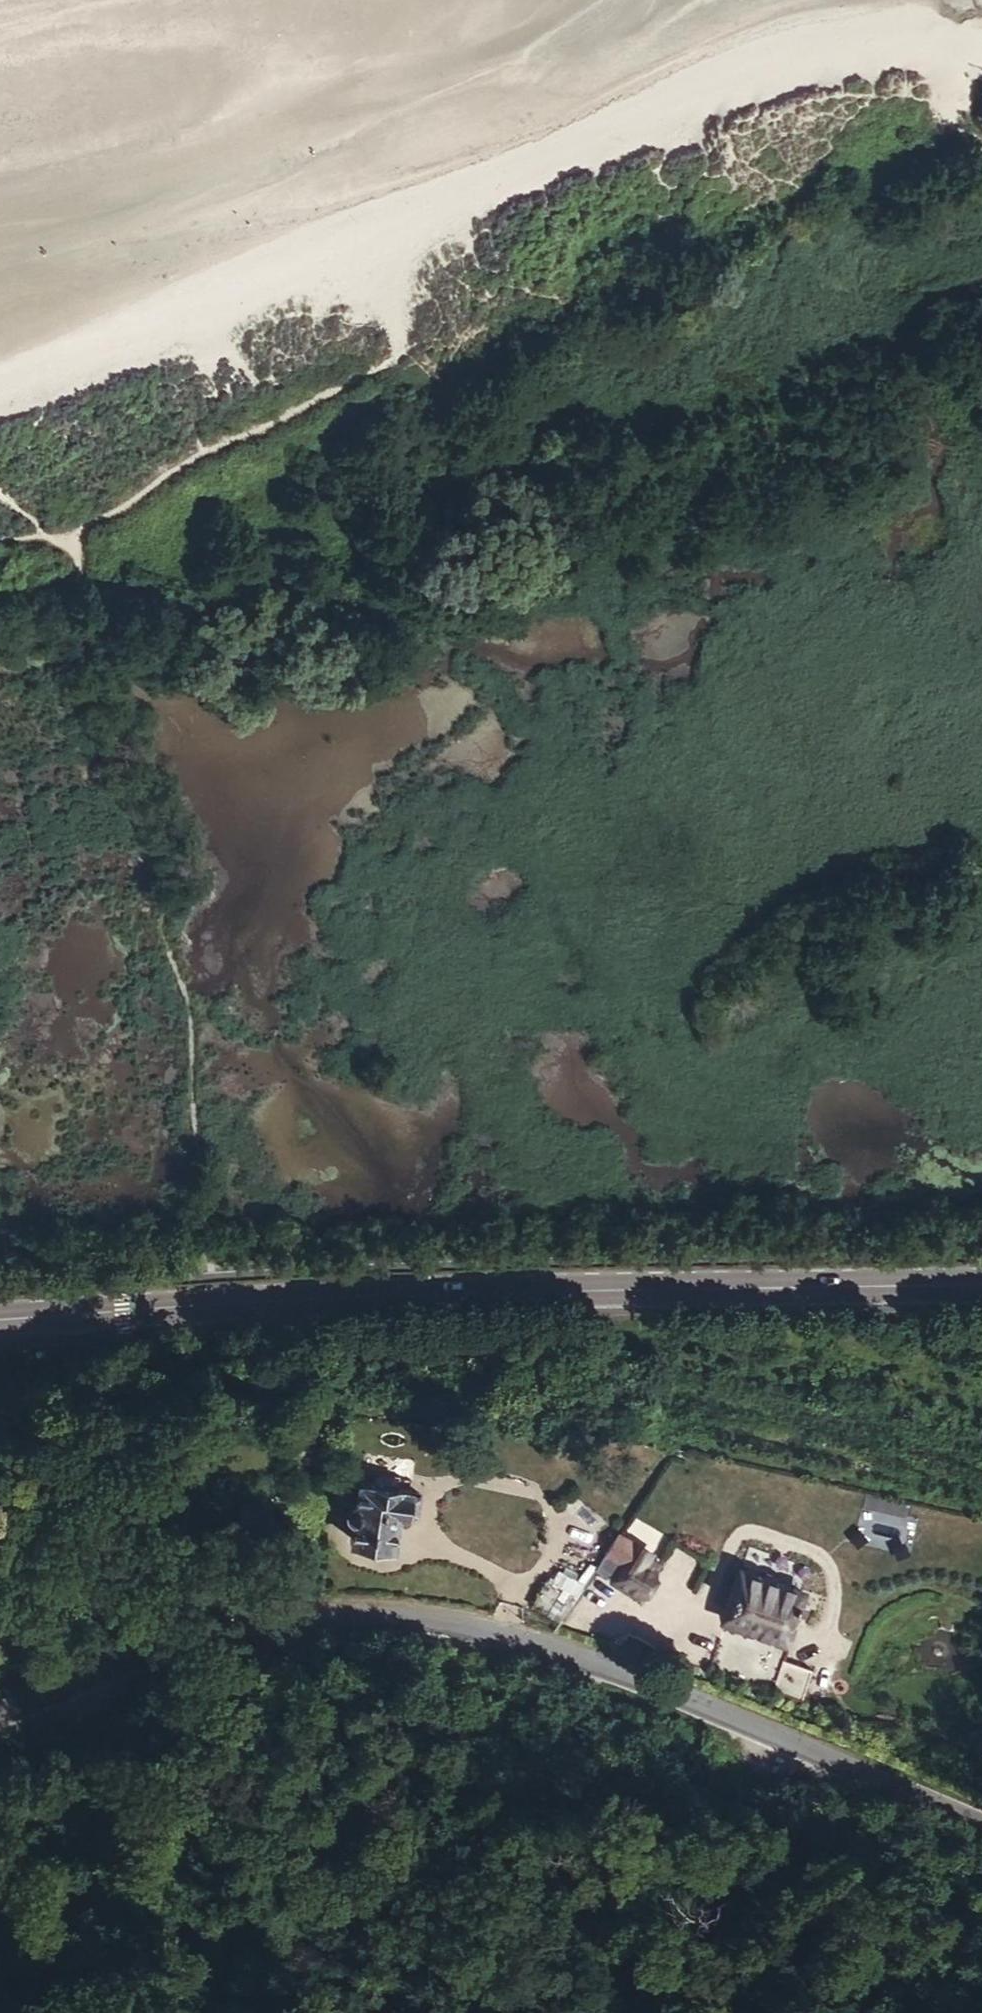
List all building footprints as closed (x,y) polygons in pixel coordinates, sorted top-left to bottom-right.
[(376,1478),(375,1484),(400,1488),(401,1481),(376,1478)] [(400,1488),(375,1484),(363,1482),(360,1503),(358,1503),(356,1503),(355,1504),(353,1505),(352,1506),(351,1508),(351,1510),(351,1511),(352,1513),(352,1514),(352,1515),(354,1515),(354,1517),(356,1517),(358,1518),(356,1539),(398,1545),(402,1511),(410,1511),(410,1510),(418,1511),(421,1493),(413,1491),(413,1490),(405,1489),(405,1488),(400,1488)] [(629,1557),(615,1583),(642,1597),(655,1571),(629,1557)] [(743,1568),(727,1618),(789,1637),(804,1588),(743,1568)] [(535,1607),(561,1621),(578,1596),(548,1580),(535,1607)]
